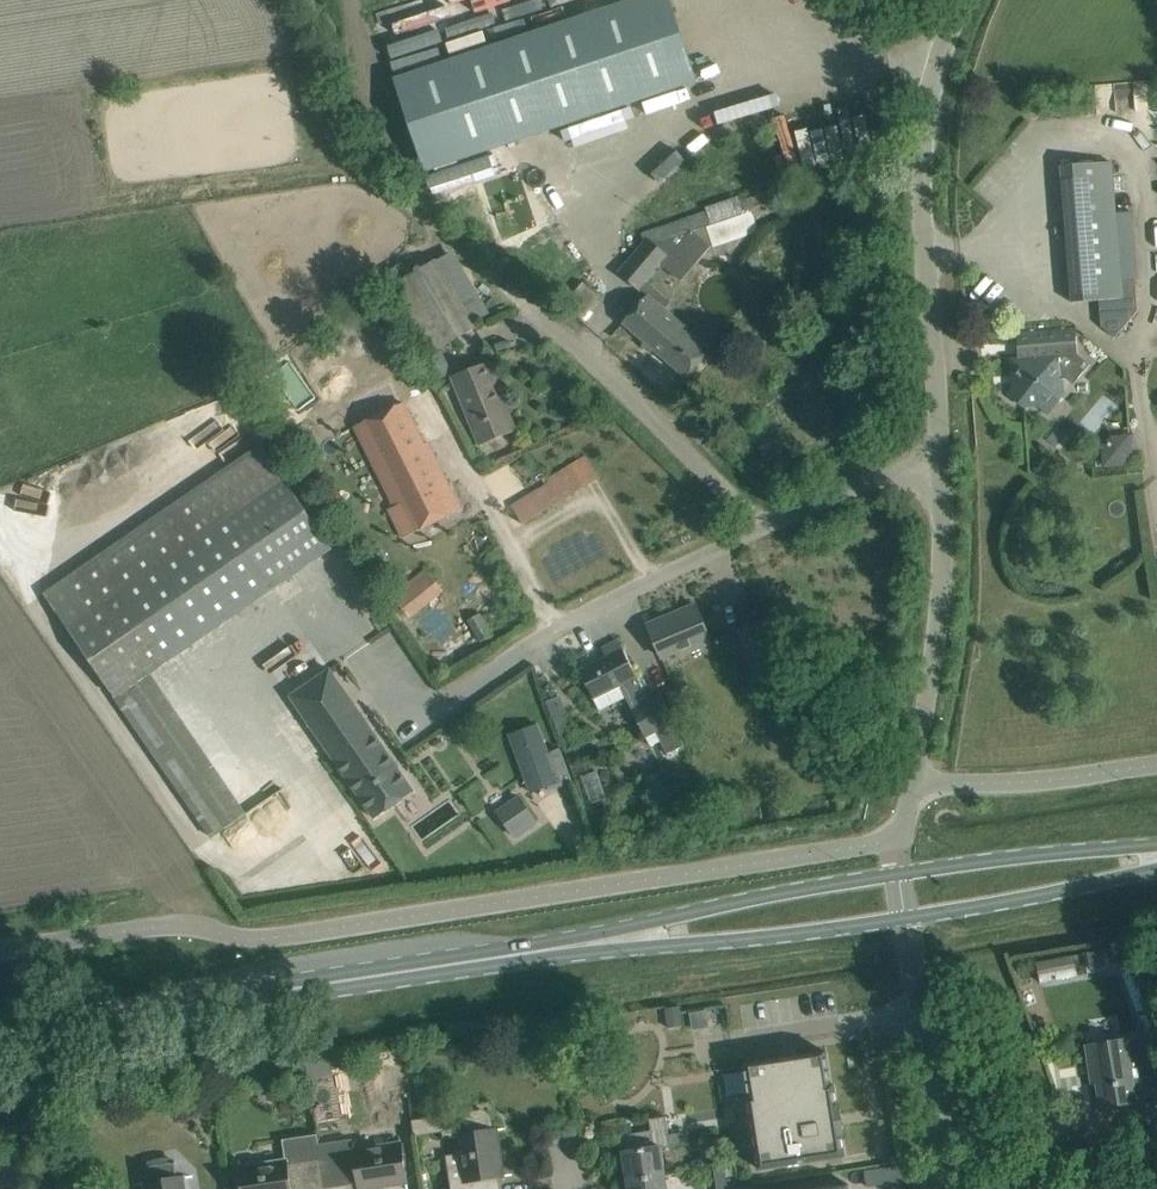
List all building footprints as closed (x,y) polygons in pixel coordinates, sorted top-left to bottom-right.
[(425,172),(697,81),(670,0),(632,0),(394,78),(425,172)] [(1115,213),(1111,160),(1061,164),(1072,301),(1099,299),(1101,326),(1115,337),(1138,310),(1130,211),(1115,213)] [(650,236),(618,272),(640,291),(642,289),(648,283),(663,266),(665,263),(676,251),(692,265),(695,268),(712,249),(692,231),(680,221),(649,232),(650,236)] [(396,265),(378,276),(386,290),(385,290),(424,358),(443,347),(475,327),(467,314),(487,303),(456,251),(436,261),(405,280),(396,265)] [(648,294),(623,323),(686,378),(711,349),(666,310),(671,304),(648,283),(642,289),(648,294)] [(1038,405),(1055,420),(1056,419),(1048,412),(1062,396),(1061,380),(1067,380),(1073,385),(1090,365),(1078,355),(1076,328),(1037,331),(1036,326),(1035,326),(1037,357),(1011,359),(1014,387),(1008,393),(1023,406),(1038,405)] [(480,444),(515,430),(488,364),(454,378),(480,444)] [(403,403),(355,428),(394,506),(388,509),(403,538),(461,509),(428,443),(424,444),(403,403)] [(1133,435),(1104,437),(1105,465),(1134,463),(1133,435)] [(248,814),(151,673),(333,550),(261,445),(44,594),(114,696),(113,698),(211,838),(248,814)] [(560,501),(549,483),(512,505),(522,523),(560,501)] [(408,617),(442,590),(426,569),(392,596),(408,617)] [(677,651),(679,656),(712,642),(696,605),(648,625),(662,658),(677,651)] [(480,614),(468,621),(481,642),(493,636),(480,614)] [(760,634),(756,624),(738,632),(756,675),(785,663),(770,629),(760,634)] [(602,649),(607,657),(580,671),(600,711),(627,698),(633,711),(632,711),(645,736),(656,731),(668,754),(685,746),(675,721),(662,696),(650,702),(619,640),(602,649)] [(330,667),(291,694),(374,817),(414,790),(330,667)] [(531,793),(559,783),(537,725),(510,735),(531,793)] [(696,727),(683,732),(689,746),(702,740),(696,727)] [(495,812),(506,827),(530,811),(519,795),(495,812)] [(1128,939),(1119,941),(1147,1010),(1156,1006),(1128,939)] [(1077,956),(1040,958),(1041,976),(1078,975),(1077,956)] [(721,1029),(717,1006),(693,1011),(697,1034),(721,1029)] [(680,1007),(666,1009),(669,1028),(683,1026),(681,1013),(680,1007)] [(1148,1014),(1156,1037),(1156,1014),(1156,1011),(1148,1014)] [(1092,1073),(1096,1073),(1102,1106),(1113,1104),(1125,1102),(1134,1101),(1131,1084),(1152,1080),(1149,1060),(1128,1064),(1125,1045),(1125,1041),(1111,1043),(1087,1047),(1092,1073)] [(746,1064),(746,1066),(747,1067),(751,1098),(749,1099),(760,1170),(845,1156),(843,1142),(842,1134),(844,1134),(840,1107),(838,1107),(834,1085),(832,1086),(826,1052),(746,1064)] [(491,1120),(489,1116),(486,1113),(482,1111),(477,1112),(474,1115),(471,1118),(471,1123),(473,1133),(463,1134),(458,1135),(461,1153),(465,1181),(450,1184),(451,1188),(499,1188),(497,1177),(512,1175),(512,1174),(503,1175),(496,1131),(505,1129),(505,1128),(492,1130),(491,1120)] [(412,1135),(443,1131),(441,1116),(409,1121),(412,1135)] [(654,1130),(635,1133),(635,1134),(625,1135),(627,1152),(623,1152),(628,1181),(666,1175),(662,1148),(671,1146),(666,1117),(652,1119),(654,1130)] [(282,1139),(285,1161),(240,1168),(243,1188),(318,1188),(325,1188),(319,1144),(318,1140),(317,1134),(282,1139)] [(354,1151),(352,1138),(319,1144),(325,1188),(359,1183),(360,1188),(361,1188),(406,1182),(407,1188),(408,1188),(405,1168),(401,1144),(354,1151)] [(179,1179),(193,1177),(193,1176),(176,1178),(174,1164),(176,1164),(176,1162),(174,1162),(173,1160),(166,1160),(157,1161),(150,1164),(150,1166),(148,1167),(148,1168),(150,1168),(152,1182),(136,1184),(136,1186),(146,1184),(146,1188),(181,1188),(179,1179)] [(901,1164),(864,1171),(867,1187),(904,1181),(901,1164)] [(725,1166),(714,1168),(715,1176),(727,1174),(725,1166)] [(666,1175),(628,1181),(629,1188),(668,1188),(666,1175)]
